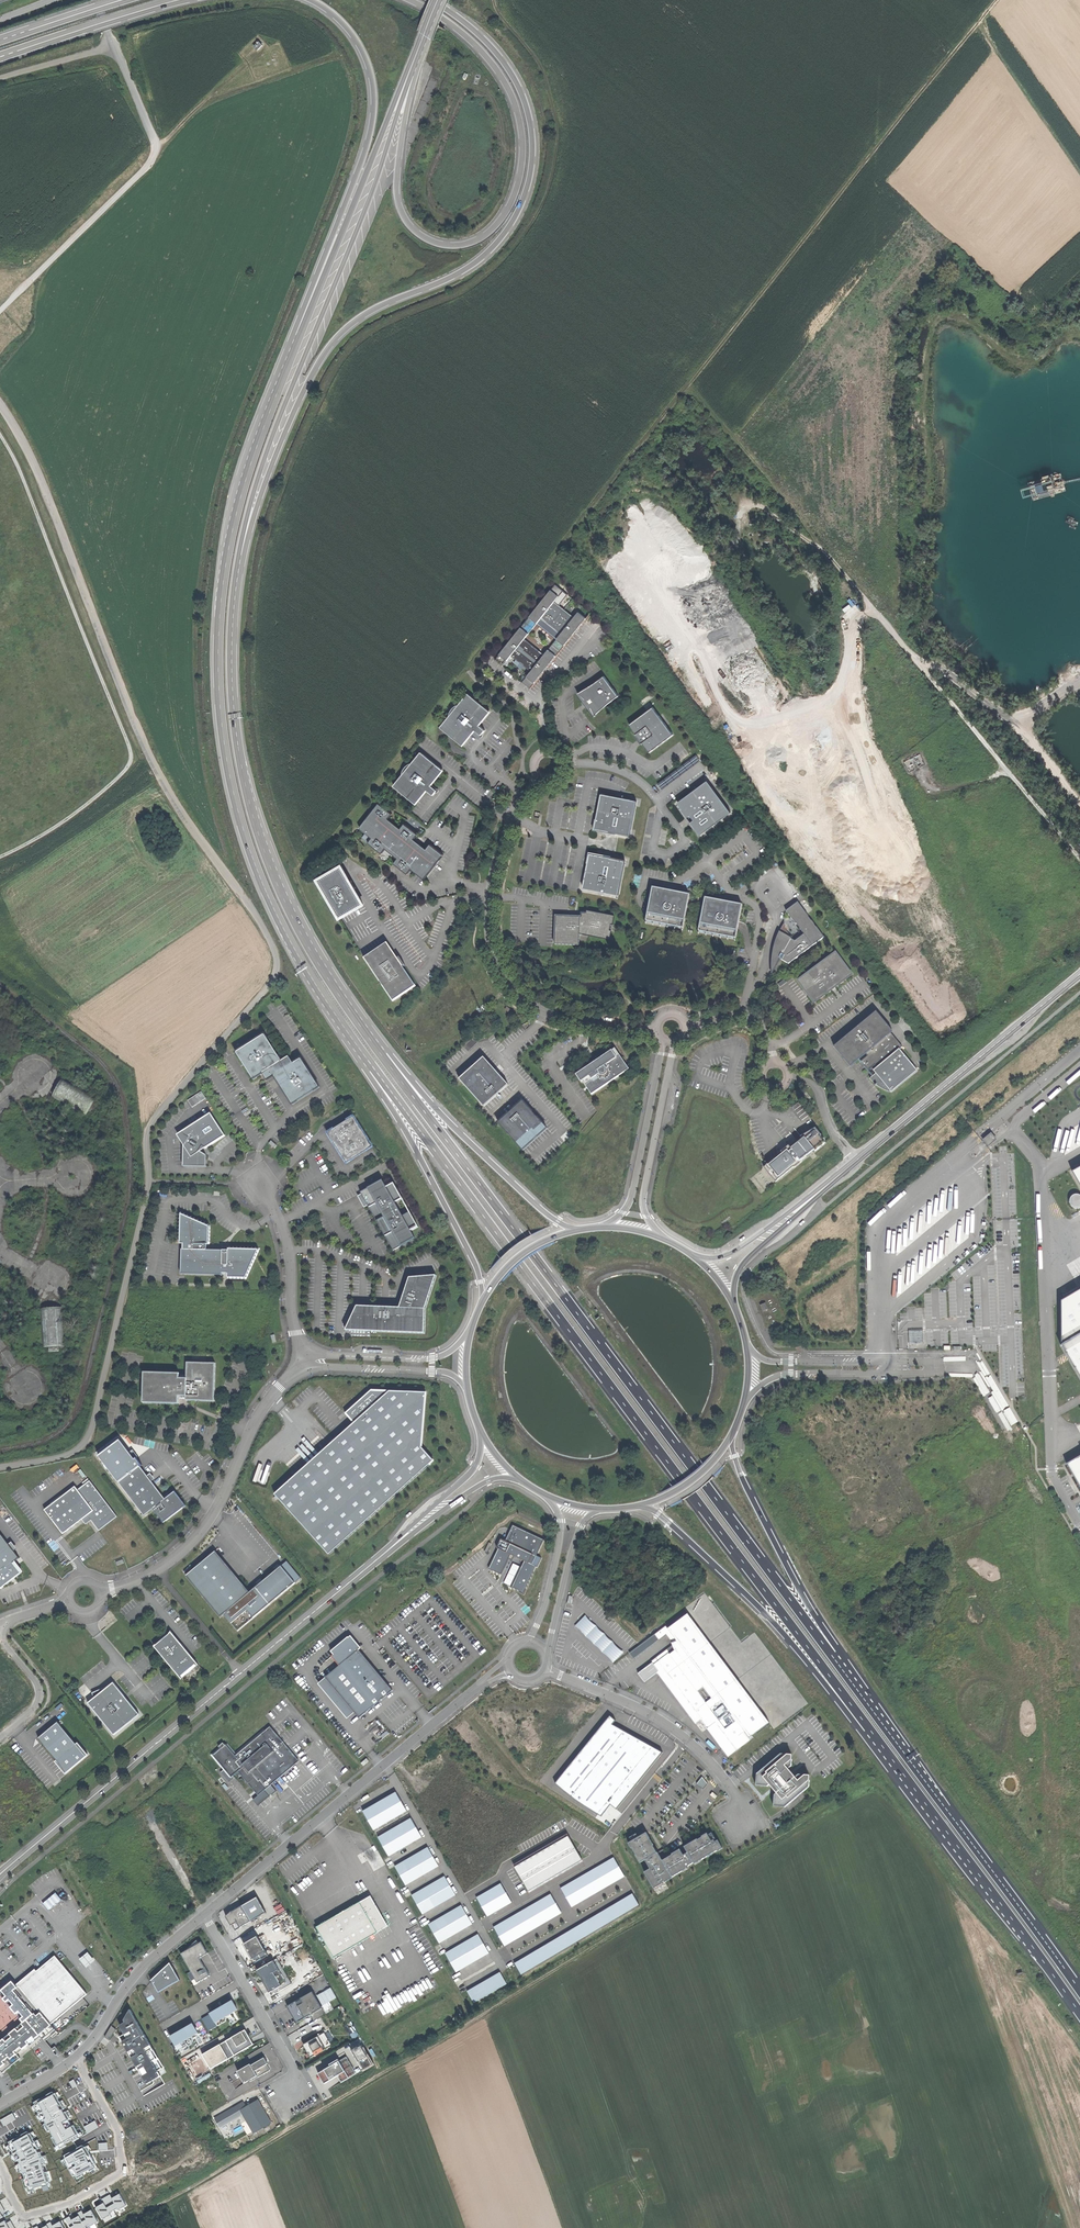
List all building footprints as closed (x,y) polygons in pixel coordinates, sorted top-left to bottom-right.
[(255,46),(259,50),(264,46),(260,42),(255,46)] [(512,656),(531,671),(522,682),(527,686),(531,688),(575,632),(586,618),(578,612),(574,617),(555,601),(563,591),(555,584),(495,660),(503,666),(512,656)] [(597,710),(618,695),(603,675),(584,689),(576,693),(583,698),(583,702),(585,705),(586,707),(590,708),(593,716),(597,710)] [(452,737),(460,744),(472,731),(473,729),(474,731),(477,733),(480,735),(482,733),(484,730),(478,726),(477,724),(479,721),(488,711),(468,694),(440,727),(452,737)] [(650,752),(673,735),(653,707),(629,725),(636,734),(635,735),(638,739),(641,744),(643,743),(650,752)] [(490,712),(488,711),(479,721),(477,724),(478,726),(490,712)] [(462,745),(474,731),(473,729),(472,731),(460,744),(462,745)] [(426,791),(432,795),(434,793),(436,790),(431,786),(429,784),(441,768),(420,752),(393,786),(414,803),(425,789),(426,791)] [(443,770),(441,768),(429,784),(431,786),(443,770)] [(731,814),(709,783),(678,806),(701,836),(731,814)] [(416,804),(426,791),(425,789),(414,803),(416,804)] [(629,835),(636,801),(601,793),(594,828),(629,835)] [(433,868),(442,856),(429,845),(425,850),(413,840),(417,835),(404,824),(400,829),(388,819),(391,815),(378,804),(359,828),(371,839),(367,843),(381,855),(385,850),(397,859),(393,864),(406,875),(410,870),(423,881),(433,868)] [(618,894),(625,860),(589,853),(582,887),(597,890),(598,887),(604,888),(603,892),(618,894)] [(339,919),(361,906),(350,886),(340,868),(316,882),(339,919)] [(645,921),(682,929),(689,895),(673,892),(673,896),(669,895),(667,894),(667,891),(652,887),(645,921)] [(720,901),(704,898),(697,931),(735,939),(741,905),(726,902),(725,906),(721,905),(719,905),(720,901)] [(822,938),(796,903),(785,912),(802,935),(793,942),(790,940),(778,934),(773,948),(771,956),(771,964),(771,974),(780,960),(788,964),(822,938)] [(614,916),(586,911),(584,922),(579,921),(579,917),(555,916),(554,945),(578,945),(579,934),(609,940),(611,932),(609,931),(610,925),(612,925),(614,916)] [(391,1002),(414,987),(401,967),(386,944),(363,959),(391,1002)] [(813,969),(797,981),(806,994),(813,1003),(829,991),(828,990),(834,986),(835,987),(851,975),(834,953),(818,965),(819,966),(813,970),(813,969)] [(886,1091),(891,1093),(916,1071),(898,1050),(901,1047),(889,1033),(891,1031),(875,1013),(870,1017),(869,1017),(857,1027),(858,1027),(852,1032),(852,1031),(833,1047),(839,1055),(850,1067),(865,1054),(867,1056),(860,1062),(867,1071),(874,1065),(876,1068),(878,1071),(875,1074),(869,1079),(875,1085),(881,1088),(886,1091)] [(304,1096),(317,1088),(300,1060),(293,1064),(288,1057),(280,1062),(263,1036),(235,1054),(252,1080),(261,1074),(268,1070),(273,1077),(291,1105),(304,1096)] [(590,1095),(627,1069),(613,1048),(597,1059),(574,1075),(580,1082),(581,1081),(590,1095)] [(483,1107),(507,1085),(495,1072),(483,1058),(459,1080),(483,1107)] [(266,1082),(273,1077),(268,1070),(261,1074),(266,1082)] [(53,1097),(87,1115),(96,1097),(63,1079),(53,1097)] [(203,1091),(189,1100),(193,1107),(207,1098),(203,1091)] [(521,1150),(545,1129),(531,1113),(521,1102),(498,1123),(521,1150)] [(807,1115),(797,1102),(790,1107),(800,1120),(807,1115)] [(205,1150),(224,1137),(210,1115),(181,1133),(183,1137),(187,1139),(184,1143),(183,1143),(182,1168),(205,1169),(206,1157),(200,1153),(203,1149),(205,1150)] [(345,1165),(371,1148),(352,1118),(327,1134),(331,1141),(345,1165)] [(994,1132),(985,1139),(991,1146),(1000,1139),(994,1132)] [(807,1155),(796,1140),(763,1168),(775,1182),(807,1155)] [(273,1151),(276,1147),(271,1141),(267,1145),(273,1151)] [(1069,1171),(1079,1188),(1079,1164),(1069,1171)] [(414,1239),(410,1232),(417,1228),(408,1213),(401,1217),(393,1203),(401,1199),(392,1184),(385,1188),(381,1181),(359,1194),(363,1201),(388,1245),(392,1252),(414,1239)] [(226,1280),(244,1280),(257,1252),(228,1251),(228,1252),(206,1252),(206,1246),(207,1246),(208,1229),(180,1217),(178,1247),(181,1247),(181,1252),(180,1252),(180,1277),(221,1277),(221,1275),(227,1276),(226,1280)] [(408,1333),(424,1333),(425,1309),(436,1276),(426,1276),(426,1278),(419,1279),(419,1277),(410,1278),(400,1308),(357,1306),(353,1315),(355,1315),(352,1322),(350,1321),(346,1330),(359,1331),(408,1333)] [(1079,1380),(1079,1287),(1059,1300),(1059,1344),(1079,1380)] [(44,1347),(65,1346),(63,1307),(41,1309),(44,1347)] [(179,1373),(144,1372),(143,1403),(179,1404),(179,1396),(183,1396),(186,1396),(186,1400),(214,1401),(215,1363),(187,1362),(187,1378),(179,1378),(179,1373)] [(382,1391),(371,1390),(346,1413),(355,1423),(275,1494),(329,1555),(433,1460),(421,1447),(426,1393),(390,1391),(386,1395),(382,1391)] [(119,1484),(140,1468),(141,1467),(135,1459),(133,1461),(125,1449),(119,1442),(97,1458),(119,1484)] [(1065,1463),(1079,1490),(1079,1454),(1065,1463)] [(176,1514),(185,1507),(175,1493),(165,1501),(155,1488),(140,1468),(119,1484),(144,1517),(153,1511),(163,1524),(176,1514)] [(75,1489),(46,1511),(65,1536),(75,1528),(84,1521),(87,1526),(92,1522),(99,1532),(116,1518),(89,1483),(78,1492),(75,1489)] [(497,1549),(487,1568),(499,1574),(508,1555),(523,1561),(510,1587),(521,1592),(533,1566),(530,1565),(542,1540),(511,1525),(504,1541),(499,1539),(495,1548),(497,1549)] [(2,1589),(22,1574),(14,1563),(20,1558),(0,1532),(0,1586),(2,1589)] [(216,1551),(187,1576),(220,1617),(224,1614),(239,1632),(297,1583),(283,1567),(250,1593),(216,1551)] [(770,1723),(688,1614),(668,1629),(666,1626),(654,1634),(659,1641),(666,1635),(673,1644),(651,1661),(652,1663),(638,1674),(644,1682),(657,1672),(687,1713),(696,1724),(701,1720),(707,1729),(712,1725),(724,1742),(728,1739),(731,1742),(744,1732),(745,1732),(749,1738),(770,1723)] [(586,1616),(577,1626),(616,1661),(625,1651),(586,1616)] [(172,1632),(154,1647),(182,1680),(200,1666),(183,1646),(172,1632)] [(340,1665),(360,1649),(362,1647),(352,1634),(330,1652),(340,1665)] [(659,1641),(654,1634),(629,1653),(634,1659),(659,1641)] [(361,1719),(395,1691),(360,1649),(340,1665),(326,1677),(356,1713),(361,1719)] [(356,1713),(326,1677),(319,1683),(348,1719),(356,1713)] [(90,1704),(115,1736),(142,1715),(127,1698),(115,1685),(113,1687),(94,1694),(96,1699),(90,1704)] [(610,1716),(554,1786),(560,1790),(601,1816),(605,1812),(602,1810),(608,1802),(617,1809),(663,1752),(613,1725),(616,1721),(610,1716)] [(77,1745),(59,1723),(40,1739),(59,1761),(57,1762),(67,1774),(89,1756),(80,1744),(77,1745)] [(724,1742),(712,1725),(707,1729),(728,1757),(750,1740),(744,1732),(731,1742),(728,1739),(724,1742)] [(236,1756),(227,1745),(213,1756),(232,1778),(239,1773),(259,1797),(301,1761),(271,1727),(236,1756)] [(795,1754),(781,1753),(757,1774),(756,1785),(767,1786),(770,1784),(773,1789),(776,1793),(773,1796),(771,1807),(785,1808),(811,1786),(811,1775),(798,1774),(795,1777),(788,1770),(793,1766),(795,1754)] [(707,1784),(701,1777),(696,1783),(704,1789),(707,1784)] [(397,1792),(364,1811),(375,1830),(408,1812),(397,1792)] [(413,1818),(380,1837),(391,1856),(424,1838),(413,1818)] [(649,1838),(646,1832),(638,1837),(639,1839),(637,1840),(637,1838),(628,1843),(631,1848),(632,1848),(641,1862),(645,1860),(650,1869),(644,1872),(654,1889),(663,1883),(663,1882),(664,1881),(664,1882),(682,1871),(683,1872),(688,1869),(687,1867),(694,1863),(695,1865),(700,1862),(700,1861),(707,1856),(708,1857),(713,1854),(712,1853),(717,1850),(718,1851),(723,1848),(718,1840),(715,1842),(714,1840),(712,1841),(710,1837),(707,1833),(702,1836),(702,1837),(698,1840),(697,1839),(684,1847),(688,1853),(684,1855),(680,1850),(668,1857),(667,1855),(662,1859),(658,1852),(657,1853),(649,1838)] [(569,1836),(515,1867),(529,1891),(583,1860),(569,1836)] [(429,1847),(396,1866),(407,1885),(440,1866),(429,1847)] [(663,1849),(658,1852),(662,1859),(667,1855),(663,1849)] [(614,1857),(561,1889),(572,1907),(625,1876),(614,1857)] [(446,1876),(412,1895),(423,1914),(457,1896),(446,1876)] [(501,1883),(477,1898),(488,1916),(512,1902),(501,1883)] [(68,1894),(62,1886),(44,1902),(50,1910),(68,1894)] [(633,1893),(514,1963),(522,1975),(640,1905),(633,1893)] [(551,1894),(493,1927),(504,1946),(562,1913),(551,1894)] [(371,1896),(317,1927),(335,1957),(388,1926),(371,1896)] [(267,1912),(258,1897),(233,1911),(227,1916),(235,1931),(267,1912)] [(462,1905),(429,1924),(440,1943),(473,1924),(462,1905)] [(479,1934),(446,1953),(457,1972),(490,1953),(479,1934)] [(259,1937),(245,1944),(255,1963),(269,1955),(259,1937)] [(208,1953),(202,1943),(182,1954),(199,1982),(210,1976),(200,1958),(208,1953)] [(82,1959),(87,1965),(95,1959),(90,1952),(82,1959)] [(42,2013),(51,2024),(87,1994),(56,1956),(37,1972),(35,1970),(16,1985),(19,1988),(15,1991),(34,2015),(36,2013),(38,2016),(42,2013)] [(272,1996),(292,1984),(277,1959),(257,1970),(272,1996)] [(154,1983),(159,1993),(180,1980),(170,1963),(164,1969),(165,1970),(164,1970),(163,1970),(162,1971),(162,1973),(161,1973),(160,1973),(151,1981),(153,1980),(155,1983),(154,1983)] [(500,1972),(467,1991),(474,2003),(507,1984),(500,1972)] [(5,2064),(3,2061),(10,2056),(11,2058),(17,2053),(16,2051),(21,2047),(22,2049),(30,2043),(28,2041),(35,2036),(37,2038),(52,2025),(51,2024),(42,2013),(38,2016),(36,2013),(34,2015),(15,1991),(19,1988),(16,1985),(14,1982),(3,1991),(7,1997),(4,1999),(7,2003),(11,1999),(15,2004),(12,2007),(18,2013),(21,2011),(25,2016),(21,2019),(24,2022),(23,2024),(26,2027),(21,2032),(18,2028),(11,2034),(14,2037),(8,2042),(5,2039),(0,2043),(0,2068),(5,2064)] [(288,2007),(297,2023),(310,2015),(313,2021),(325,2014),(322,2009),(324,2008),(314,1992),(288,2007)] [(233,2001),(211,2014),(218,2026),(227,2021),(225,2017),(238,2009),(233,2001)] [(126,2022),(120,2025),(125,2034),(121,2037),(120,2037),(147,2084),(158,2078),(161,2076),(158,2071),(164,2067),(130,2009),(124,2020),(126,2022)] [(193,2024),(171,2037),(178,2049),(187,2044),(185,2040),(198,2032),(193,2024)] [(245,2031),(203,2055),(212,2069),(254,2044),(245,2031)] [(320,2036),(305,2045),(312,2058),(332,2046),(324,2032),(319,2035),(320,2036)] [(361,2048),(318,2072),(325,2086),(340,2077),(342,2084),(372,2065),(361,2048)] [(251,2064),(243,2069),(243,2071),(244,2072),(240,2075),(245,2083),(257,2076),(258,2078),(270,2071),(267,2065),(268,2064),(265,2058),(254,2064),(255,2064),(252,2066),(251,2064)] [(81,2134),(58,2089),(35,2102),(45,2129),(59,2148),(81,2134)] [(271,2123),(258,2100),(246,2107),(244,2102),(238,2106),(254,2133),(271,2123)] [(234,2108),(215,2119),(220,2128),(240,2117),(234,2108)] [(5,2125),(17,2118),(13,2113),(2,2120),(5,2125)] [(85,2127),(89,2133),(100,2126),(96,2120),(85,2127)] [(45,2149),(33,2128),(9,2143),(20,2164),(28,2197),(53,2188),(44,2159),(48,2158),(45,2149)] [(101,2169),(87,2145),(64,2159),(79,2183),(101,2169)] [(104,2203),(97,2207),(103,2219),(111,2214),(110,2213),(118,2208),(119,2210),(127,2205),(120,2194),(113,2198),(110,2194),(102,2199),(104,2203)] [(66,2219),(71,2227),(85,2227),(86,2227),(90,2224),(91,2226),(99,2222),(92,2210),(87,2213),(84,2214),(82,2211),(78,2213),(79,2216),(72,2220),(70,2216),(66,2219)]
